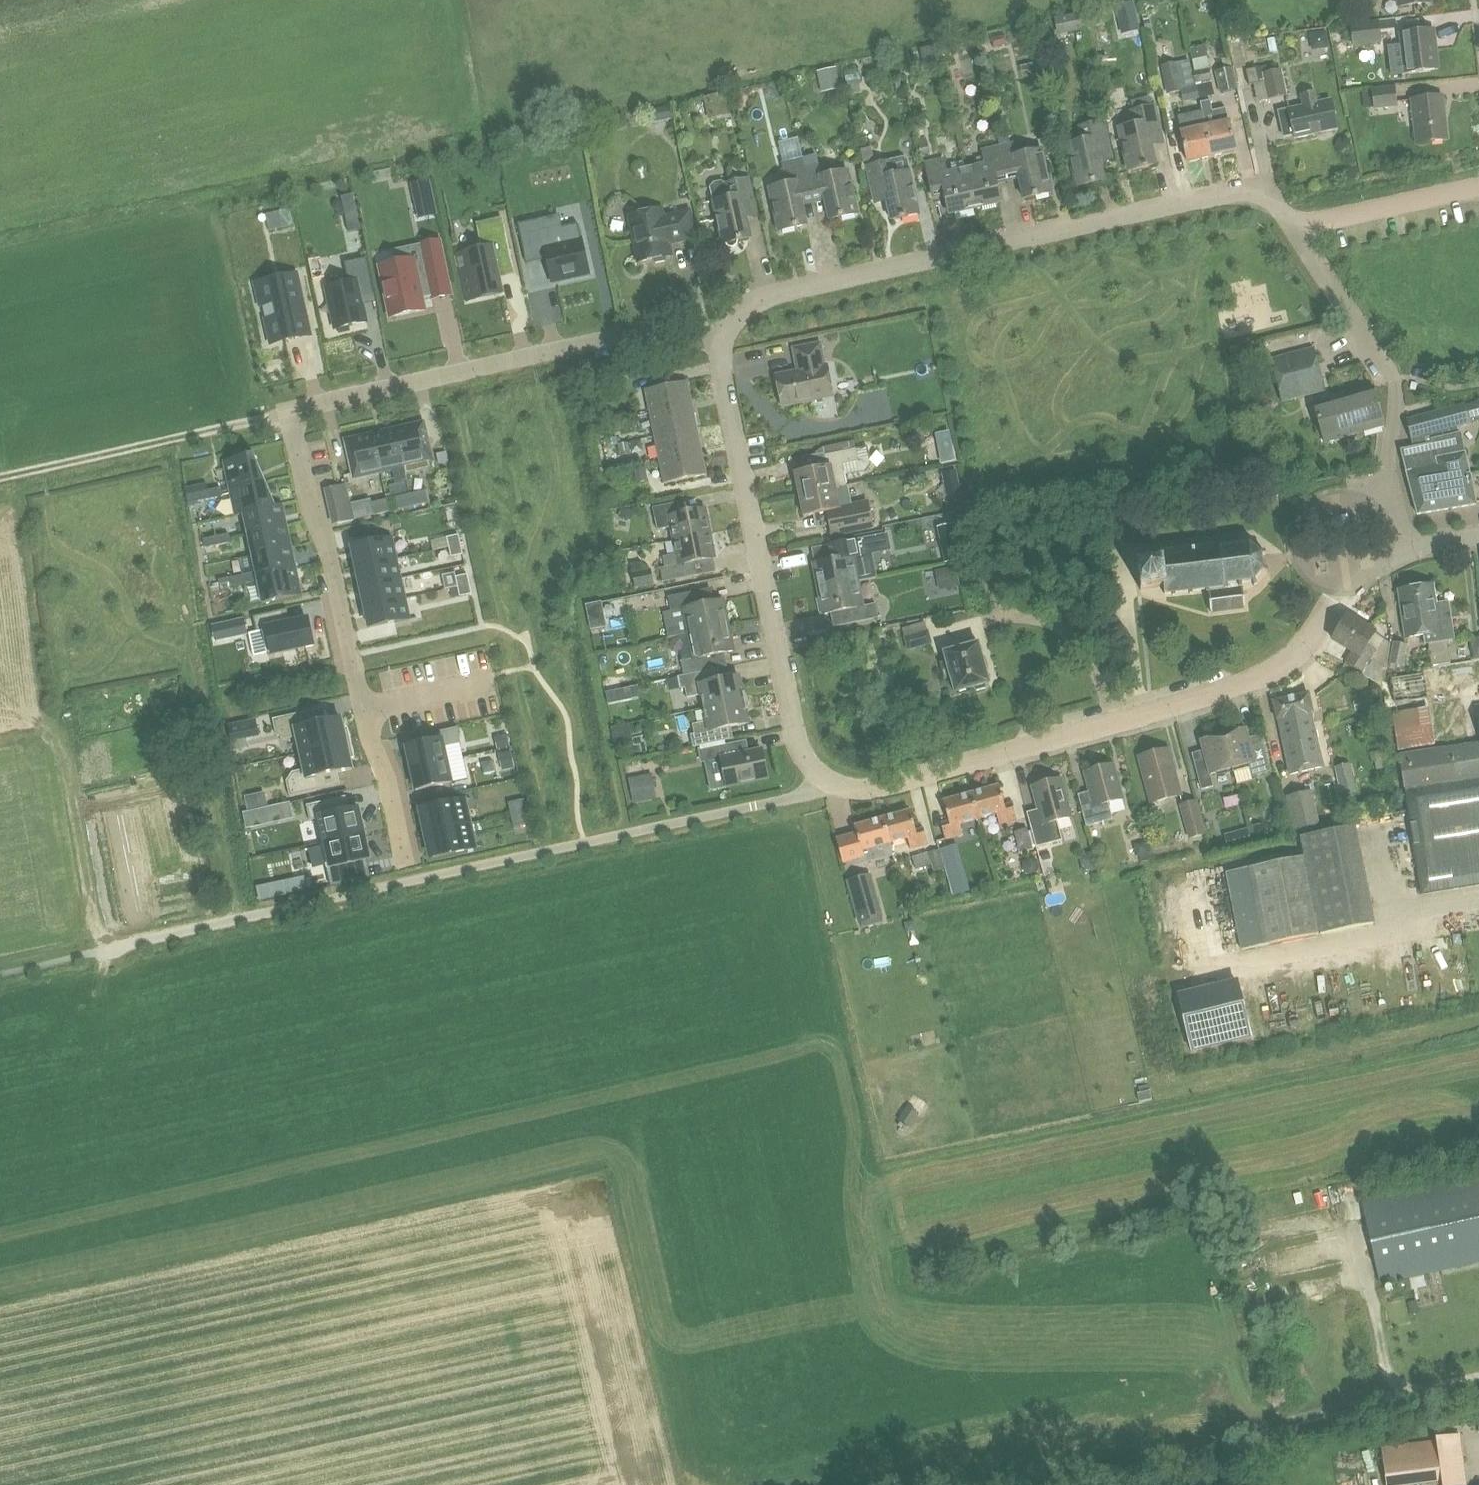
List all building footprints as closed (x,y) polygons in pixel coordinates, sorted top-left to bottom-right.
[(1136,15),(1133,1),(1115,5),(1118,19),(1136,15)] [(1084,29),(1081,12),(1056,16),(1059,34),(1084,29)] [(1350,24),(1353,46),(1382,42),(1379,21),(1350,24)] [(1405,72),(1439,68),(1434,29),(1400,33),(1401,43),(1388,44),(1392,75),(1405,73),(1405,72)] [(993,47),(1007,44),(1005,33),(991,37),(993,47)] [(1239,40),(1228,43),(1233,66),(1244,64),(1239,40)] [(1192,48),(1194,59),(1208,56),(1206,45),(1192,48)] [(899,58),(901,72),(911,71),(909,56),(899,58)] [(1184,101),(1199,98),(1192,68),(1189,60),(1161,65),(1167,94),(1182,91),(1184,101)] [(1192,68),(1199,98),(1214,95),(1211,80),(1213,79),(1210,65),(1197,67),(1192,68)] [(841,89),(836,67),(817,71),(821,92),(841,89)] [(1215,71),(1220,93),(1238,89),(1233,67),(1215,71)] [(1249,84),(1259,82),(1256,68),(1246,70),(1249,84)] [(1282,69),(1263,73),(1268,100),(1288,95),(1282,69)] [(858,77),(847,79),(850,92),(861,90),(858,77)] [(1372,91),(1374,107),(1374,110),(1398,107),(1395,86),(1372,88),(1372,91)] [(723,100),(725,111),(735,109),(731,90),(704,96),(706,104),(723,100)] [(1330,100),(1318,103),(1316,90),(1300,94),(1302,107),(1288,110),(1279,112),(1285,139),(1294,137),(1295,138),(1337,128),(1330,100)] [(1364,108),(1374,107),(1372,91),(1362,92),(1364,108)] [(1412,100),(1417,143),(1447,139),(1442,96),(1412,100)] [(1204,122),(1212,156),(1235,151),(1228,117),(1225,106),(1212,109),(1209,98),(1199,100),(1204,122)] [(673,116),(671,103),(649,107),(651,121),(673,116)] [(1142,109),(1133,111),(1132,111),(1135,125),(1119,128),(1129,170),(1142,168),(1156,165),(1151,145),(1163,142),(1155,106),(1153,106),(1142,109)] [(1067,144),(1076,186),(1104,180),(1100,162),(1111,159),(1103,122),(1080,127),(1083,141),(1067,144)] [(915,129),(917,138),(926,136),(924,126),(915,129)] [(1188,161),(1212,156),(1205,127),(1182,133),(1188,161)] [(926,136),(917,138),(920,152),(930,150),(926,136)] [(1000,146),(1008,181),(1019,178),(1024,198),(1051,192),(1041,150),(1024,154),(1021,141),(1012,143),(1000,146)] [(861,148),(863,161),(872,159),(870,146),(861,148)] [(1008,181),(1000,146),(983,150),(986,164),(965,168),(974,208),(1000,202),(996,184),(1008,181)] [(818,154),(804,157),(809,179),(814,202),(823,201),(825,200),(830,220),(857,213),(847,171),(827,175),(823,162),(819,163),(818,154)] [(909,171),(905,154),(867,163),(867,166),(876,203),(887,200),(892,220),(919,213),(909,171)] [(814,202),(809,179),(804,157),(789,161),(781,163),(786,185),(770,188),(778,227),(779,231),(795,227),(806,224),(802,205),(814,202)] [(950,214),(974,208),(965,168),(946,173),(943,159),(925,163),(933,198),(945,195),(950,214)] [(719,227),(723,244),(726,243),(726,244),(729,247),(733,249),(737,246),(738,241),(750,238),(747,227),(745,218),(757,216),(749,178),(726,183),(721,181),(713,183),(710,187),(713,201),(719,227)] [(419,202),(433,199),(429,181),(414,185),(417,202),(419,202)] [(694,238),(689,212),(663,217),(661,209),(629,216),(638,262),(652,259),(655,263),(665,261),(667,256),(671,256),(667,241),(675,239),(676,242),(694,238)] [(289,210),(278,212),(281,227),(292,225),(289,210)] [(344,214),(348,231),(359,229),(356,211),(344,214)] [(512,265),(502,219),(492,221),(495,237),(483,239),(485,248),(465,252),(470,273),(461,275),(467,301),(502,293),(497,268),(512,265)] [(589,273),(578,224),(540,231),(538,219),(517,224),(524,252),(544,248),(552,281),(589,273)] [(380,267),(391,317),(424,310),(422,299),(433,297),(430,286),(432,286),(431,277),(445,274),(446,276),(447,275),(440,241),(420,246),(420,247),(421,247),(424,258),(380,267)] [(326,288),(335,329),(367,322),(362,302),(365,298),(375,296),(367,258),(344,263),(348,283),(326,288)] [(297,274),(255,284),(261,307),(263,307),(271,342),(310,333),(297,274)] [(776,376),(782,406),(833,396),(827,365),(825,366),(820,343),(793,349),(798,371),(776,376)] [(1315,349),(1270,361),(1282,403),(1325,391),(1315,349)] [(651,413),(691,405),(687,381),(646,390),(651,413)] [(1373,388),(1343,396),(1314,404),(1325,443),(1354,435),(1384,427),(1373,388)] [(1472,414),(1478,412),(1478,401),(1469,404),(1472,414)] [(1469,420),(1465,404),(1406,419),(1412,447),(1432,443),(1432,440),(1441,438),(1459,434),(1458,428),(1470,425),(1469,420)] [(696,428),(691,405),(651,413),(655,436),(696,428)] [(397,428),(396,428),(406,475),(432,469),(430,461),(432,461),(429,445),(430,445),(429,444),(428,444),(427,439),(428,438),(428,437),(427,437),(424,426),(417,428),(416,424),(414,424),(414,425),(411,426),(411,425),(409,425),(410,426),(406,427),(406,426),(405,426),(405,427),(402,428),(401,427),(400,427),(400,428),(397,429),(397,428)] [(406,475),(396,428),(395,428),(396,429),(392,430),(392,429),(391,429),(391,431),(388,431),(387,430),(386,430),(386,432),(383,432),(383,431),(381,431),(382,434),(374,436),(373,433),(372,433),(372,435),(380,473),(404,467),(406,475)] [(660,459),(701,451),(696,428),(655,436),(660,459)] [(956,460),(950,431),(937,433),(943,463),(956,460)] [(380,473),(372,435),(369,436),(368,434),(367,434),(367,436),(364,437),(364,435),(362,436),(363,437),(359,438),(359,436),(358,437),(358,438),(355,439),(354,437),(353,438),(354,442),(346,444),(349,455),(348,455),(348,456),(349,456),(351,462),(349,462),(350,463),(351,463),(354,479),(380,473)] [(1464,453),(1459,434),(1441,438),(1432,440),(1432,443),(1412,447),(1400,449),(1417,514),(1476,504),(1464,453)] [(608,446),(618,444),(616,437),(607,439),(608,446)] [(631,454),(628,442),(618,444),(620,456),(631,454)] [(836,489),(847,486),(845,477),(865,473),(871,464),(867,446),(856,448),(825,455),(827,467),(795,474),(800,496),(836,489)] [(448,462),(446,451),(437,453),(439,464),(448,462)] [(706,475),(701,451),(660,459),(665,483),(706,475)] [(232,490),(266,483),(254,454),(223,461),(224,462),(225,462),(231,490),(232,490)] [(954,465),(942,467),(945,480),(956,478),(954,465)] [(646,467),(634,470),(637,483),(648,481),(646,467)] [(235,516),(244,514),(244,513),(276,506),(275,505),(266,483),(232,490),(231,490),(236,515),(235,515),(235,516)] [(851,506),(847,486),(836,489),(800,496),(804,516),(813,514),(827,512),(829,525),(831,534),(872,527),(867,502),(851,506)] [(221,488),(209,491),(210,499),(223,496),(221,488)] [(209,491),(196,494),(197,502),(210,499),(209,491)] [(425,491),(411,494),(413,506),(428,503),(425,491)] [(187,495),(189,506),(195,505),(198,504),(197,502),(196,494),(187,495)] [(398,509),(413,506),(411,494),(396,498),(398,509)] [(374,515),(389,511),(387,500),(372,503),(374,515)] [(675,540),(710,533),(705,509),(680,514),(678,503),(653,508),(658,530),(672,527),(675,540)] [(244,514),(248,535),(286,527),(286,526),(287,525),(287,524),(285,524),(284,520),(286,520),(286,519),(284,519),(283,515),(285,515),(284,513),(283,514),(282,510),(284,509),(283,508),(282,508),(281,506),(283,505),(282,504),(275,505),(276,506),(244,513),(244,514)] [(891,519),(897,515),(893,508),(887,511),(891,519)] [(620,517),(631,519),(632,512),(621,510),(620,517)] [(287,530),(286,527),(248,535),(253,555),(292,547),(291,546),(290,546),(289,542),(290,541),(290,540),(289,541),(288,536),(289,536),(289,535),(288,535),(287,531),(288,531),(288,530),(287,530)] [(715,558),(710,533),(675,540),(677,554),(663,557),(665,568),(661,569),(664,582),(693,576),(690,563),(715,558)] [(229,535),(216,537),(218,545),(231,542),(229,535)] [(459,535),(447,538),(449,548),(461,545),(459,535)] [(818,589),(858,581),(876,577),(871,553),(890,550),(887,535),(822,548),(825,561),(813,564),(818,589)] [(205,548),(218,545),(216,537),(204,540),(205,548)] [(392,538),(352,546),(357,567),(397,558),(392,538)] [(1164,594),(1170,593),(1170,597),(1174,597),(1173,593),(1188,591),(1189,594),(1192,594),(1192,591),(1206,589),(1207,591),(1208,590),(1211,614),(1245,609),(1242,584),(1251,583),(1254,589),(1258,587),(1255,582),(1261,573),(1267,574),(1268,571),(1262,569),(1261,557),(1266,553),(1264,550),(1259,553),(1251,546),(1252,540),(1248,539),(1247,545),(1237,546),(1236,540),(1232,540),(1233,547),(1220,548),(1219,542),(1216,543),(1216,546),(1203,548),(1202,545),(1199,545),(1199,548),(1185,550),(1185,547),(1181,548),(1182,550),(1167,552),(1167,549),(1163,550),(1164,552),(1159,553),(1160,562),(1136,565),(1139,591),(1163,588),(1164,594)] [(461,545),(449,548),(451,558),(463,555),(461,545)] [(292,547),(253,555),(257,573),(257,576),(296,568),(296,567),(295,567),(294,563),(295,563),(295,562),(293,562),(293,558),(294,558),(294,556),(292,557),(291,552),(293,552),(293,551),(291,551),(290,547),(292,547)] [(958,547),(943,550),(946,562),(961,559),(958,547)] [(397,558),(357,567),(361,587),(401,578),(397,558)] [(960,583),(956,564),(935,568),(939,587),(960,583)] [(296,568),(257,576),(257,573),(244,576),(245,583),(258,580),(263,603),(263,604),(302,595),(302,594),(300,594),(300,590),(301,590),(301,588),(299,589),(298,585),(300,584),(299,583),(298,583),(297,579),(299,579),(298,578),(297,578),(296,574),(297,574),(297,572),(296,573),(295,569),(296,568)] [(635,588),(654,585),(652,570),(632,574),(635,588)] [(467,574),(455,577),(458,587),(470,584),(467,574)] [(232,586),(245,583),(244,576),(231,579),(232,583),(232,586)] [(401,578),(361,587),(366,607),(405,598),(401,578)] [(863,606),(858,581),(818,589),(823,615),(831,613),(849,609),(852,623),(879,618),(876,604),(863,606)] [(470,584),(458,587),(460,597),(472,594),(470,584)] [(1436,603),(1433,584),(1416,587),(1423,634),(1424,644),(1428,644),(1432,665),(1450,663),(1447,641),(1455,639),(1449,601),(1436,603)] [(1406,637),(1423,634),(1416,587),(1398,590),(1406,637)] [(668,597),(671,611),(684,608),(689,633),(729,625),(724,600),(715,601),(704,604),(701,590),(695,591),(668,597)] [(405,598),(366,607),(370,628),(410,620),(405,598)] [(605,627),(601,603),(587,605),(592,630),(605,627)] [(313,646),(308,619),(282,625),(279,611),(253,617),(256,632),(263,630),(268,655),(313,646)] [(1386,669),(1371,660),(1378,650),(1367,645),(1373,635),(1375,632),(1347,615),(1332,640),(1351,651),(1344,662),(1363,673),(1362,674),(1376,683),(1378,683),(1386,669)] [(227,621),(231,638),(248,634),(244,617),(227,621)] [(708,656),(725,652),(734,650),(729,625),(689,633),(694,658),(694,659),(682,661),(685,676),(711,670),(708,656)] [(927,630),(906,636),(903,637),(906,651),(932,644),(929,629),(927,630)] [(1403,665),(1407,644),(1393,642),(1389,663),(1403,665)] [(975,687),(975,690),(978,691),(989,688),(989,685),(989,683),(978,643),(944,653),(946,659),(938,662),(943,678),(951,676),(955,692),(975,687)] [(615,651),(597,654),(605,692),(622,688),(615,651)] [(1392,712),(1398,751),(1434,745),(1427,693),(1478,685),(1478,658),(1473,659),(1422,668),(1423,672),(1391,678),(1396,712),(1392,712)] [(706,708),(749,699),(748,696),(746,691),(743,692),(740,676),(714,682),(711,670),(685,676),(679,677),(682,689),(686,688),(688,698),(703,695),(706,708)] [(1386,713),(1392,712),(1396,712),(1391,678),(1385,679),(1381,680),(1383,693),(1386,713)] [(1313,712),(1308,693),(1272,701),(1277,721),(1278,720),(1290,773),(1323,766),(1311,712),(1313,712)] [(749,702),(749,699),(706,708),(709,722),(694,725),(696,735),(692,735),(695,748),(726,741),(724,729),(750,723),(747,708),(749,707),(749,702)] [(343,729),(341,718),(302,726),(300,713),(273,719),(276,734),(284,740),(297,737),(301,753),(290,756),(290,755),(289,756),(301,754),(350,743),(347,728),(343,729)] [(610,743),(626,742),(625,720),(609,721),(610,743)] [(257,731),(255,721),(229,726),(232,741),(246,738),(245,734),(257,731)] [(458,727),(439,732),(441,739),(406,747),(411,769),(447,761),(444,747),(461,743),(458,727)] [(1225,737),(1232,768),(1248,764),(1251,777),(1271,771),(1264,747),(1252,750),(1249,738),(1246,729),(1224,735),(1225,737)] [(498,750),(509,747),(506,735),(495,737),(498,750)] [(1210,774),(1232,768),(1225,737),(1224,735),(1201,741),(1203,750),(1206,762),(1195,765),(1202,789),(1213,786),(1210,774)] [(1399,754),(1404,789),(1404,788),(1478,777),(1478,742),(1399,754)] [(313,777),(352,769),(349,758),(353,757),(350,743),(301,754),(289,756),(289,757),(290,757),(290,756),(301,754),(304,769),(292,772),(286,781),(289,796),(316,790),(313,777)] [(730,756),(727,744),(698,750),(701,762),(721,758),(727,787),(768,778),(762,749),(750,751),(730,756)] [(1142,757),(1139,757),(1142,767),(1153,803),(1181,795),(1168,749),(1142,757)] [(1372,762),(1382,760),(1380,750),(1370,752),(1372,762)] [(512,753),(499,755),(502,772),(515,769),(512,753)] [(411,769),(416,791),(452,783),(447,761),(411,769)] [(1334,767),(1341,795),(1356,791),(1350,763),(1334,767)] [(1113,765),(1085,772),(1090,791),(1077,794),(1086,826),(1113,819),(1108,803),(1122,799),(1113,765)] [(634,802),(655,798),(651,773),(630,777),(634,802)] [(1404,788),(1421,895),(1478,886),(1478,777),(1404,788)] [(1027,813),(1036,847),(1062,840),(1057,821),(1071,817),(1061,779),(1032,786),(1038,810),(1027,813)] [(999,786),(971,794),(978,818),(996,813),(999,825),(1017,820),(1012,801),(1004,804),(999,786)] [(1312,791),(1287,797),(1294,831),(1320,825),(1312,791)] [(264,793),(246,797),(248,810),(267,806),(264,793)] [(978,818),(971,794),(943,801),(949,819),(940,822),(946,840),(963,835),(960,823),(978,818)] [(316,819),(321,843),(364,834),(359,808),(341,812),(338,798),(307,805),(310,821),(316,819)] [(464,800),(471,799),(471,798),(422,808),(427,833),(469,824),(464,800)] [(524,799),(508,803),(511,814),(526,811),(524,799)] [(1180,805),(1189,840),(1206,835),(1196,800),(1180,805)] [(290,803),(282,805),(286,818),(293,817),(290,803)] [(910,810),(882,818),(889,843),(907,838),(911,850),(928,845),(923,828),(916,830),(910,810)] [(526,811),(511,814),(513,826),(529,823),(526,811)] [(889,843),(882,818),(854,826),(860,846),(852,848),(857,864),(874,859),(892,854),(889,843)] [(1357,823),(1303,833),(1307,854),(1322,933),(1376,923),(1357,823)] [(481,845),(474,847),(469,824),(427,833),(433,857),(481,846),(481,845)] [(1252,843),(1265,841),(1262,825),(1249,827),(1252,843)] [(1014,832),(1019,852),(1033,848),(1028,828),(1014,832)] [(1236,833),(1240,850),(1251,847),(1247,831),(1236,833)] [(364,834),(321,843),(327,869),(332,867),(335,881),(361,875),(358,862),(370,859),(364,834)] [(963,843),(938,850),(944,870),(945,876),(970,869),(963,843)] [(1140,863),(1151,860),(1145,843),(1135,846),(1140,863)] [(944,870),(938,850),(928,853),(932,865),(934,873),(944,870)] [(932,865),(928,853),(912,856),(915,870),(932,865)] [(1307,854),(1251,865),(1266,944),(1322,933),(1307,854)] [(1036,862),(1031,859),(1026,860),(1023,865),(1024,871),(1029,874),(1035,873),(1038,868),(1036,862)] [(1251,865),(1227,869),(1243,948),(1266,944),(1251,865)] [(869,875),(848,881),(859,922),(881,916),(869,875)] [(289,881),(292,895),(308,891),(305,878),(289,881)] [(1162,978),(1183,970),(1179,960),(1159,968),(1162,978)] [(1199,992),(1178,997),(1191,1051),(1212,1046),(1199,992)] [(1152,1099),(1150,1090),(1136,1093),(1139,1102),(1152,1099)] [(1361,1200),(1380,1285),(1478,1263),(1478,1174),(1361,1200)] [(1436,1445),(1438,1465),(1463,1462),(1459,1435),(1435,1438),(1436,1445)] [(1440,1481),(1436,1445),(1382,1453),(1386,1484),(1410,1484),(1440,1481)]
